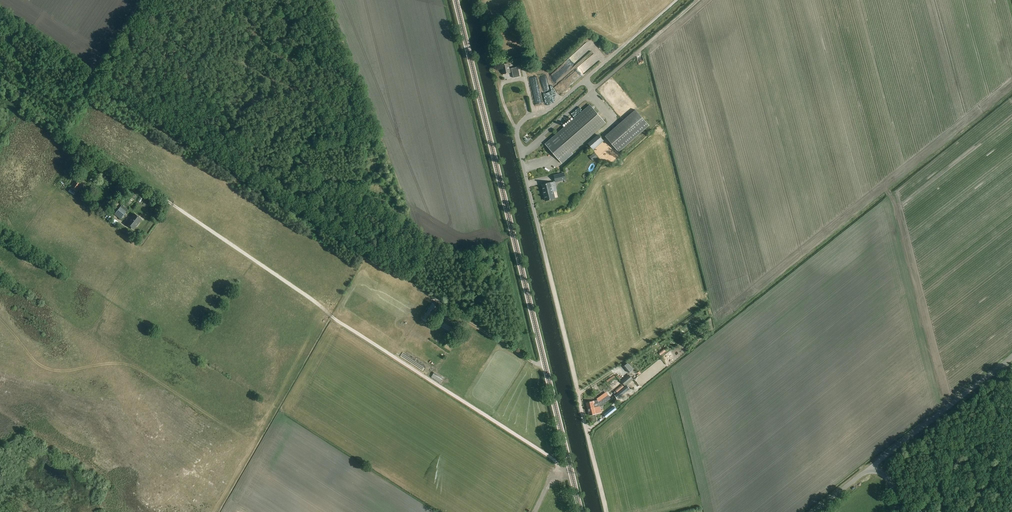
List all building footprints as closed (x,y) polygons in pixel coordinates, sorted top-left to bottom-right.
[(510,72),(512,72),(513,78),(520,77),(518,67),(509,69),(508,63),(501,65),(503,74),(510,73),(510,72)] [(562,163),(573,154),(572,153),(606,123),(590,105),(545,144),(562,163)] [(605,136),(619,152),(649,126),(636,110),(605,136)] [(593,150),(604,141),(599,135),(588,144),(593,150)] [(556,182),(565,179),(564,173),(554,175),(556,182)] [(83,179),(79,176),(78,178),(77,177),(70,188),(76,192),(84,181),(82,180),(83,179)] [(545,201),(555,198),(553,192),(557,191),(554,182),(542,185),(544,194),(545,201)] [(122,217),(128,210),(122,205),(116,212),(122,217)] [(128,219),(124,223),(133,230),(142,219),(134,213),(129,219),(128,219)] [(428,323),(439,307),(432,303),(429,308),(426,313),(425,313),(422,318),(423,318),(422,319),(428,323)] [(453,334),(458,327),(451,322),(452,321),(445,317),(440,326),(453,334)] [(614,367),(606,372),(608,374),(611,372),(614,376),(618,373),(614,367)] [(441,383),(444,378),(435,372),(431,377),(441,383)] [(625,386),(633,379),(629,374),(621,381),(625,386)] [(602,405),(607,402),(611,399),(608,395),(598,402),(597,400),(586,402),(588,409),(596,407),(596,406),(602,405)] [(606,418),(617,409),(614,405),(603,415),(606,418)] [(596,407),(588,409),(589,415),(601,412),(600,406),(596,407)]
